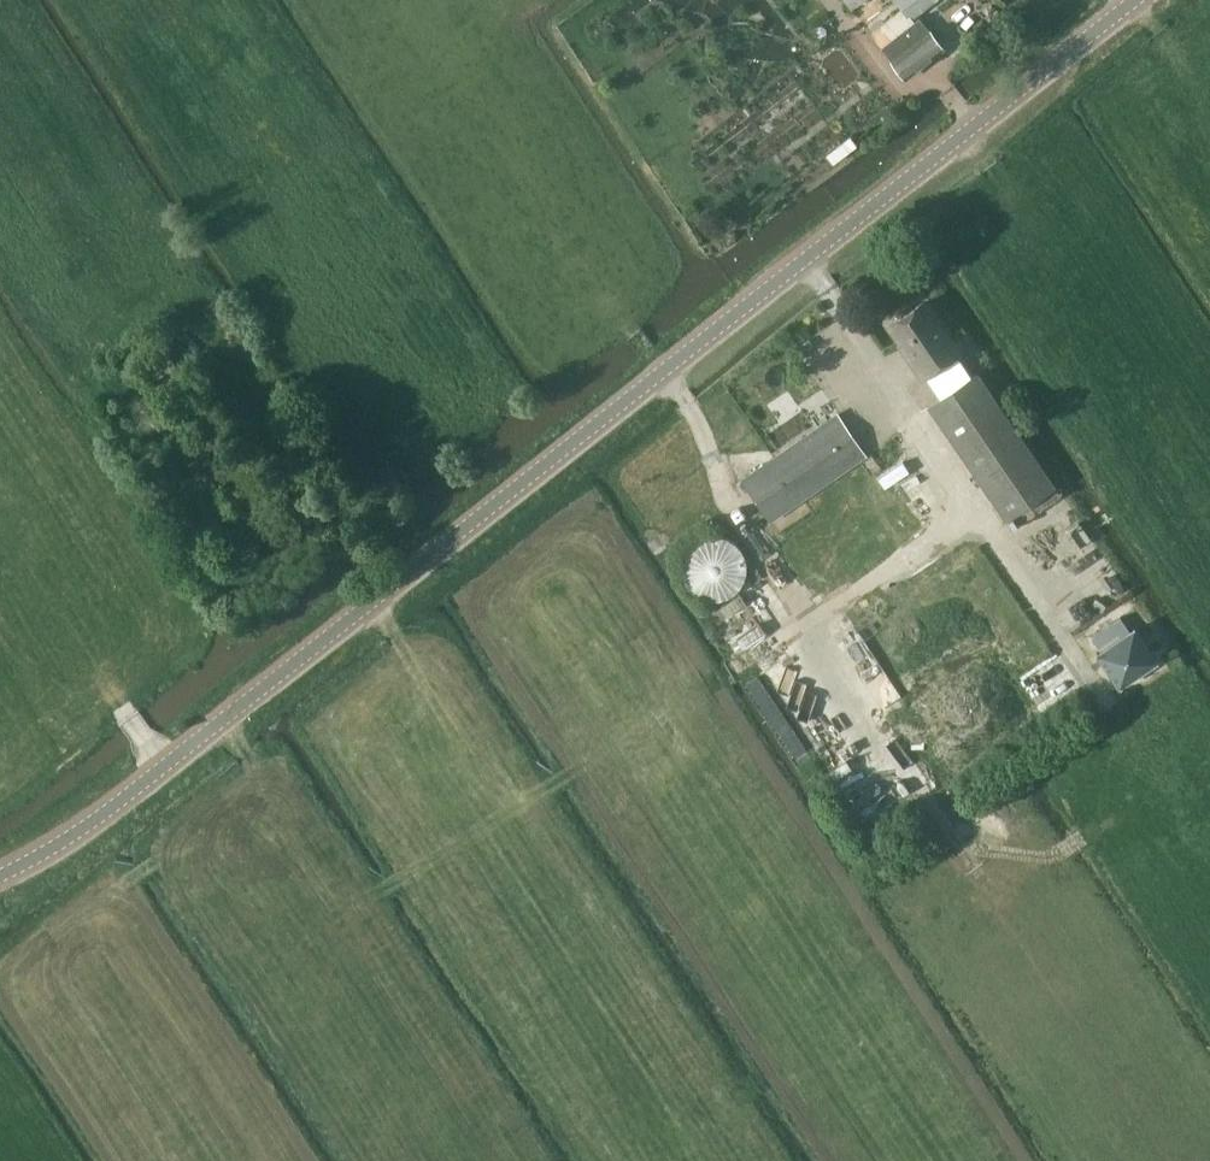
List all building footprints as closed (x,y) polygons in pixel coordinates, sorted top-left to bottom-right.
[(850,6),(852,9),(864,0),(846,0),(850,6)] [(900,9),(903,7),(912,19),(936,0),(893,0),(900,9)] [(884,22),(870,34),(880,47),(905,78),(943,48),(918,16),(913,20),(912,19),(903,7),(900,9),(884,22)] [(891,323),(888,326),(908,354),(906,356),(922,378),(958,352),(922,301),(905,313),(901,312),(892,319),(891,323)] [(1007,517),(1054,484),(977,373),(929,406),(1007,517)] [(838,413),(742,480),(769,520),(866,453),(838,413)] [(751,570),(751,569),(750,561),(748,555),(744,548),(739,542),(733,538),(726,534),(719,532),(712,532),(704,533),(699,535),(692,539),(686,544),(682,549),(679,556),(677,563),(677,570),(678,577),(680,585),(684,591),(688,596),(699,603),(708,605),(714,606),(719,605),(729,603),(739,596),(744,591),(747,584),(750,577),(751,570)] [(1127,610),(1090,634),(1122,683),(1159,659),(1127,610)]
